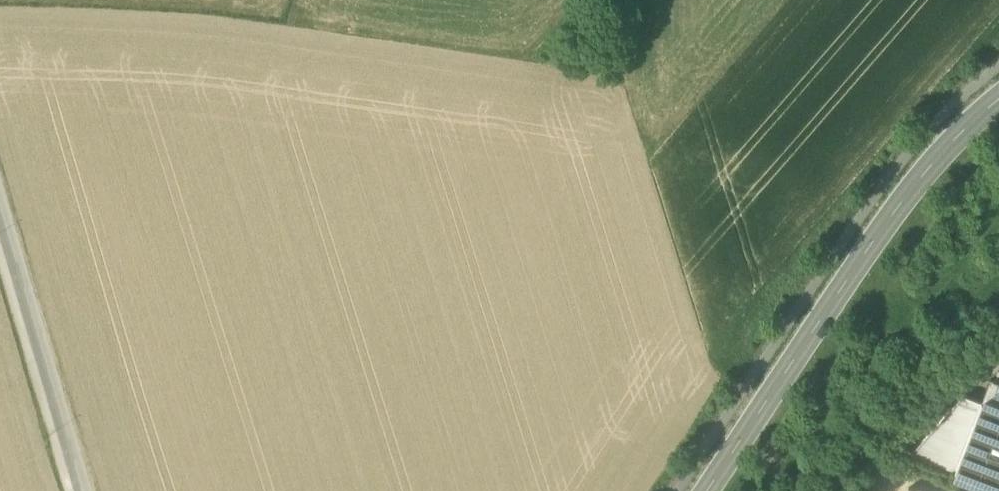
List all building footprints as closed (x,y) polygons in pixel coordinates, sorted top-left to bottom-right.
[(982,403),(998,410),(998,384),(990,381),(982,403)] [(912,455),(955,472),(982,403),(963,396),(912,455)] [(998,489),(998,410),(982,403),(955,472),(998,489)]
